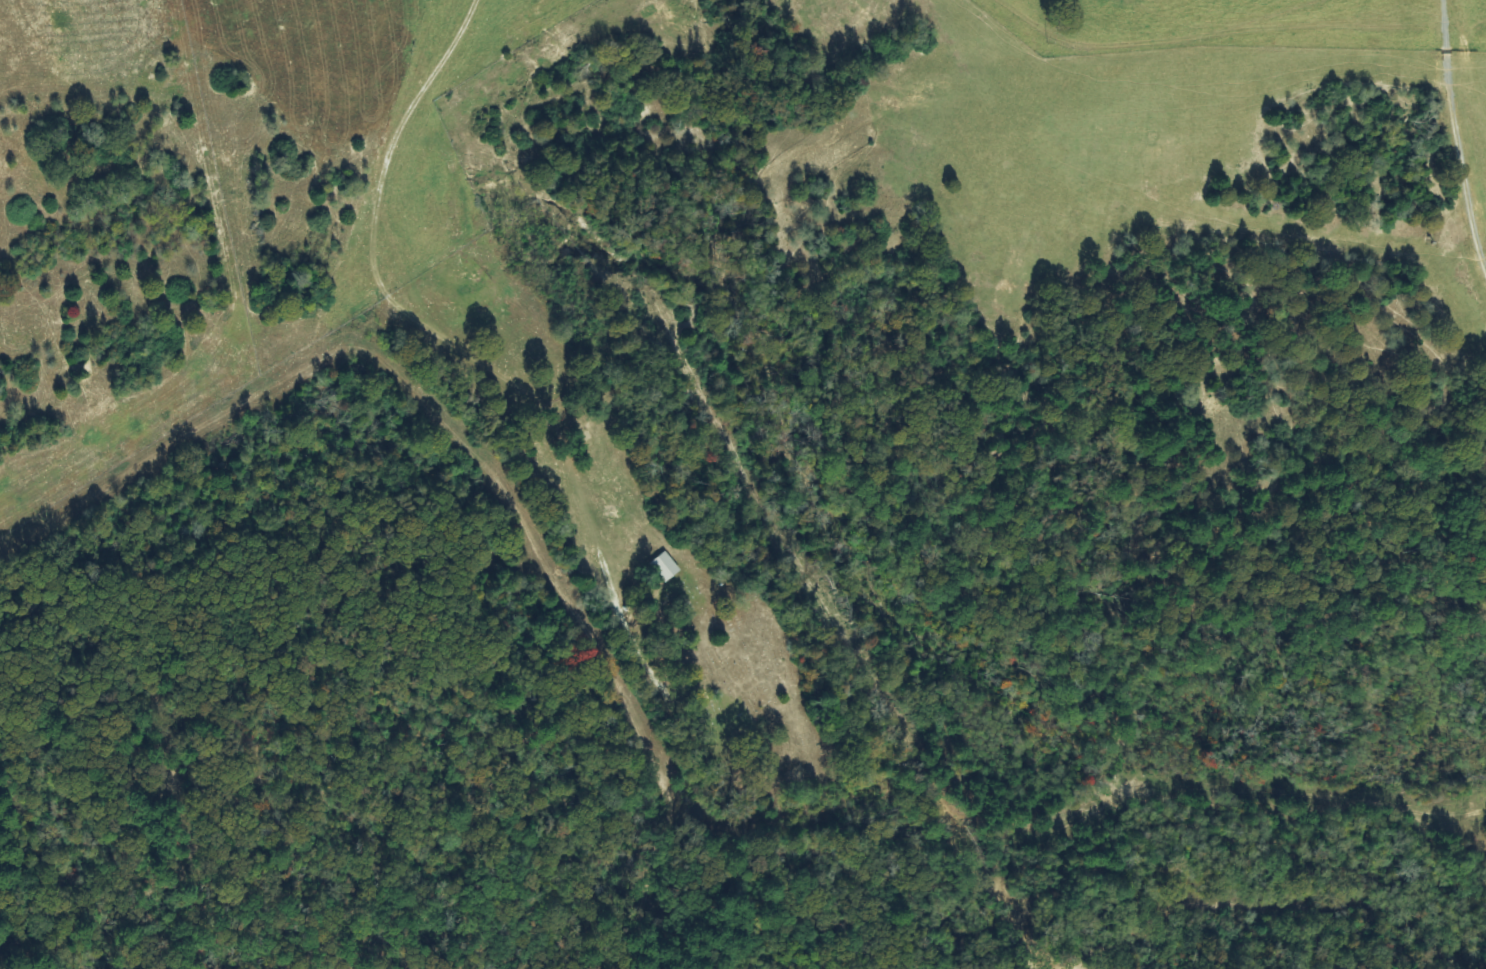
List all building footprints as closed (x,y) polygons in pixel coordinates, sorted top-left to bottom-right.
[(665,582),(680,572),(666,552),(651,562),(665,582)]
